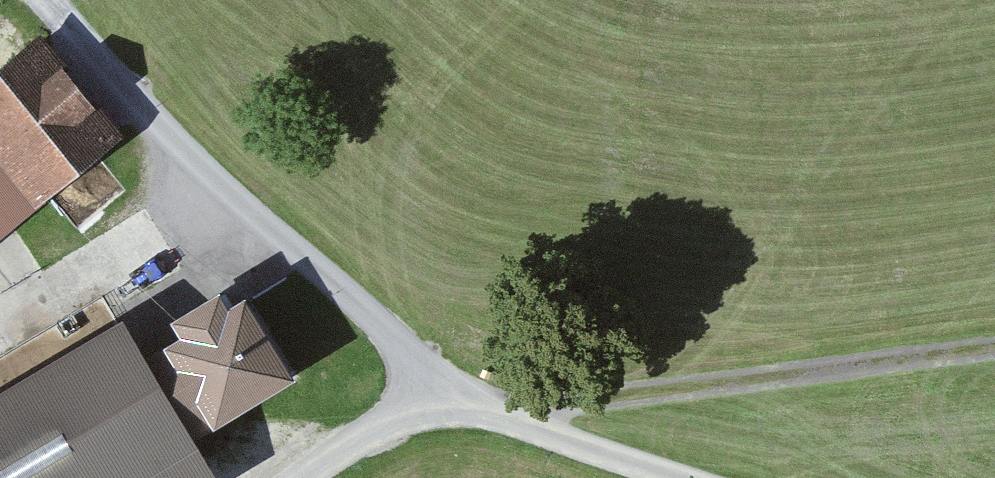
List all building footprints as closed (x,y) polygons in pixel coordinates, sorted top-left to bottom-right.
[(50,40),(0,81),(0,247),(45,209),(51,216),(137,145),(50,40)] [(212,437),(296,387),(246,304),(229,315),(219,297),(169,327),(179,345),(162,355),(210,433),(212,437)] [(193,444),(210,433),(162,355),(161,353),(144,364),(120,324),(0,396),(0,477),(213,477),(193,444)]
